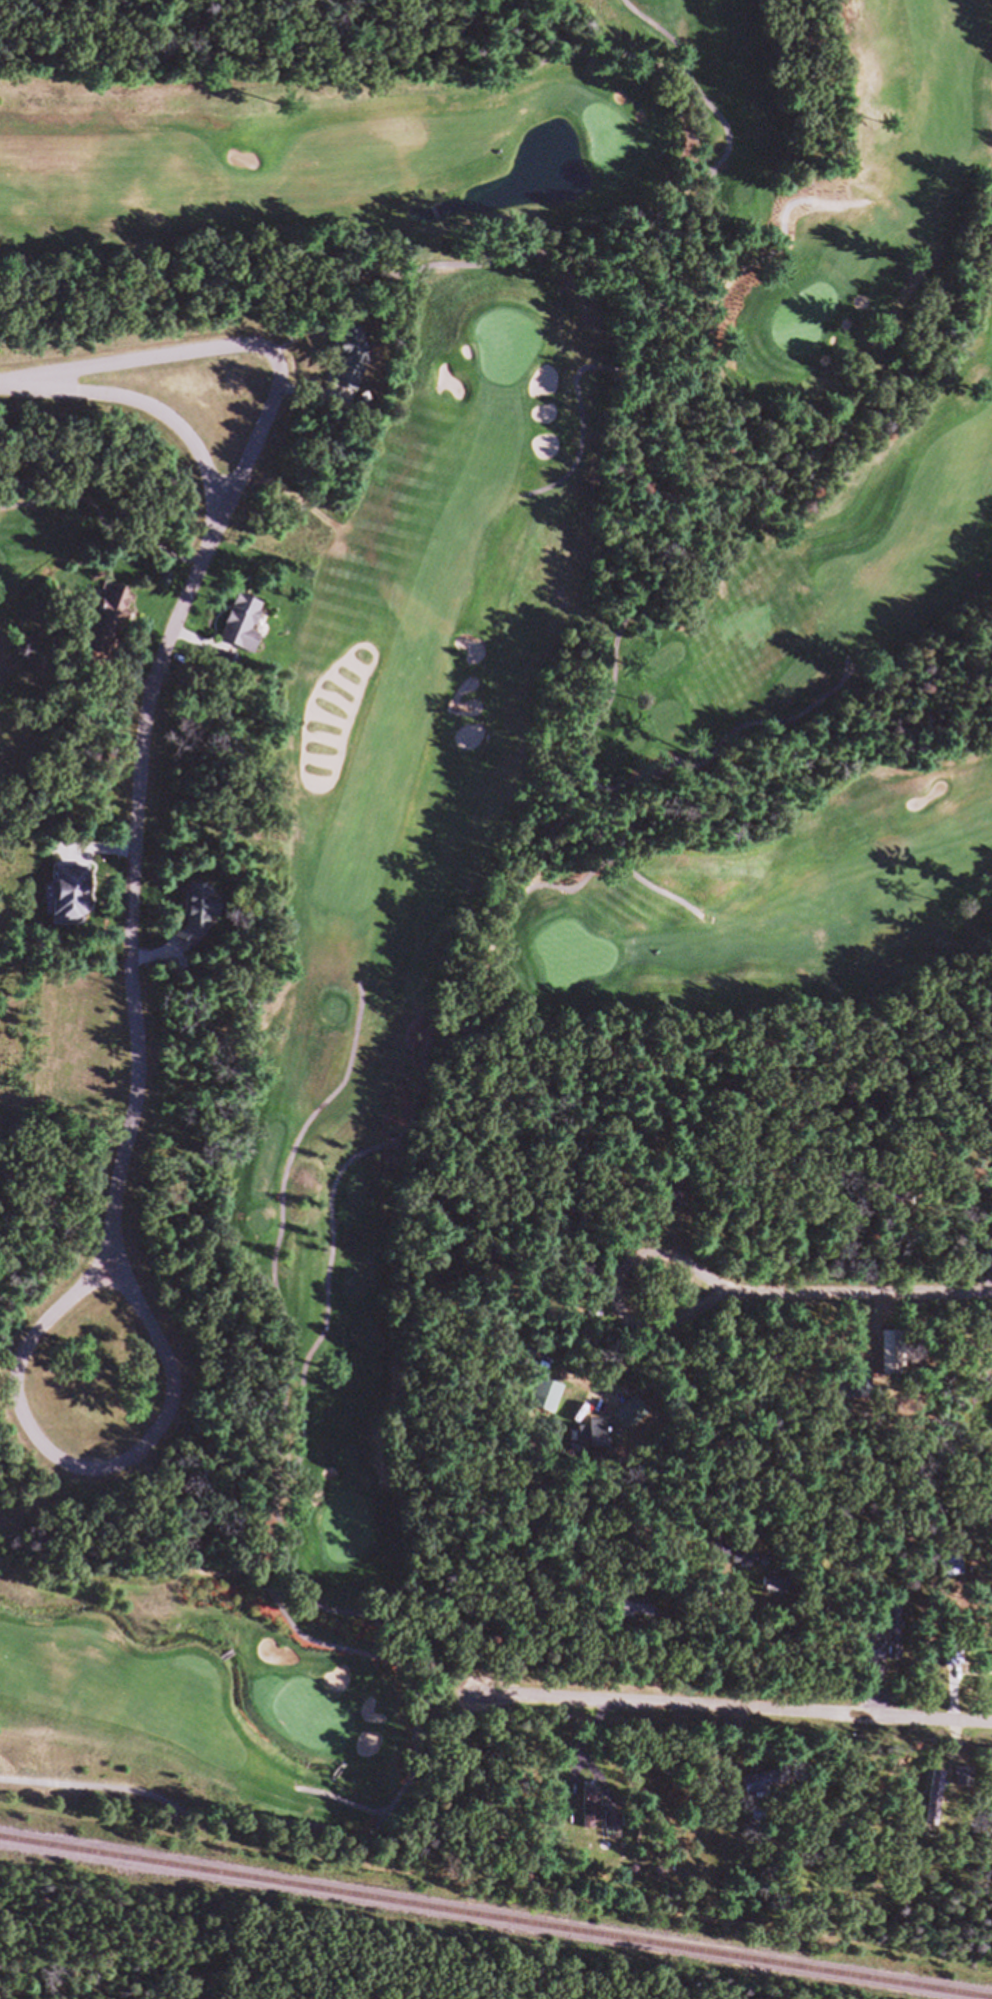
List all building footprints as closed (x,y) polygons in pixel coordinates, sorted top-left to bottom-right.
[(364,336),(339,337),(340,396),(364,396),(364,336)] [(133,599),(118,594),(116,601),(105,598),(91,645),(117,653),(133,599)] [(265,612),(239,602),(221,648),(255,661),(262,643),(255,640),(265,612)] [(55,934),(89,934),(89,874),(55,874),(55,934)] [(213,893),(187,893),(187,935),(179,935),(179,955),(213,955),(213,893)] [(886,1339),(886,1383),(900,1383),(900,1339),(886,1339)] [(566,1394),(540,1386),(531,1414),(558,1422),(566,1394)] [(591,1452),(610,1452),(610,1428),(591,1428),(591,1452)] [(965,1558),(942,1558),(942,1572),(965,1572),(965,1558)] [(636,1611),(620,1614),(622,1626),(639,1622),(636,1611)] [(866,1670),(909,1671),(910,1629),(894,1628),(893,1650),(882,1650),(883,1641),(867,1641),(866,1670)] [(961,1673),(960,1656),(948,1657),(949,1673),(961,1673)] [(938,1777),(938,1806),(950,1806),(950,1777),(938,1777)] [(741,1800),(773,1800),(773,1781),(741,1782),(741,1800)] [(600,1799),(583,1799),(583,1834),(600,1834),(600,1799)]
